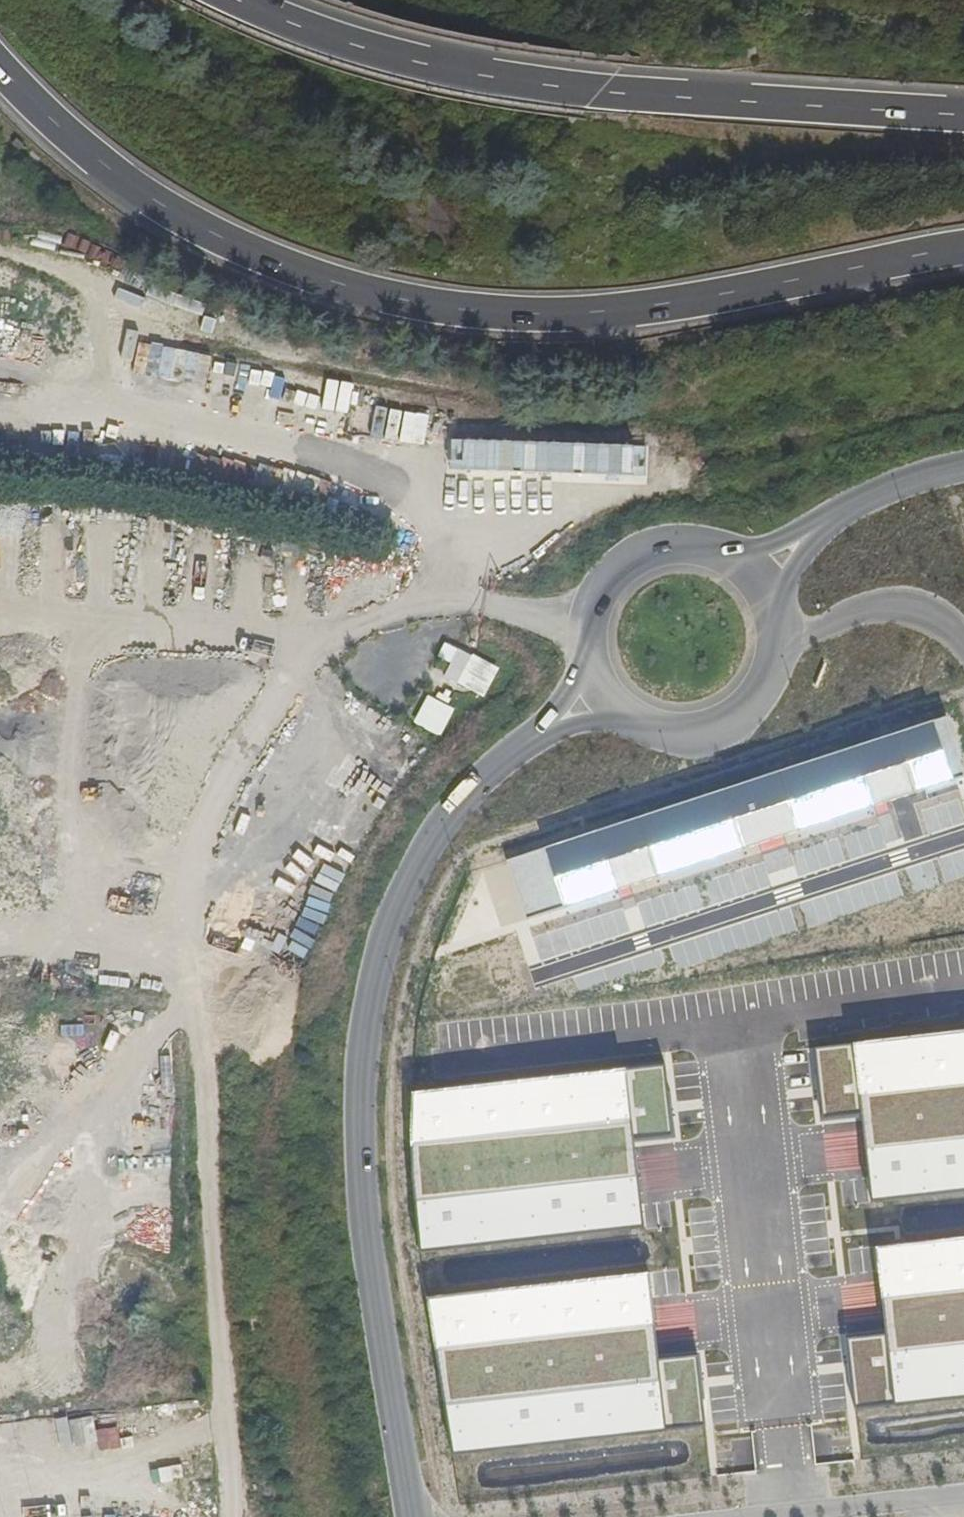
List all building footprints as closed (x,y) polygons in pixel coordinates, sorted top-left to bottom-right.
[(500,669),(445,642),(438,656),(450,664),(443,677),(483,698),(500,669)] [(416,724),(444,737),(458,709),(430,695),(416,724)] [(946,720),(484,869),(450,945),(963,780),(963,774),(946,720)] [(792,1044),(800,1124),(844,1120),(852,1201),(963,1190),(963,1027),(792,1044)] [(669,1061),(406,1087),(422,1248),(640,1227),(632,1146),(677,1141),(669,1061)] [(963,1401),(963,1238),(882,1246),(890,1327),(845,1331),(853,1411),(963,1401)] [(430,1291),(446,1453),(709,1427),(701,1347),(657,1351),(649,1270),(430,1291)]
